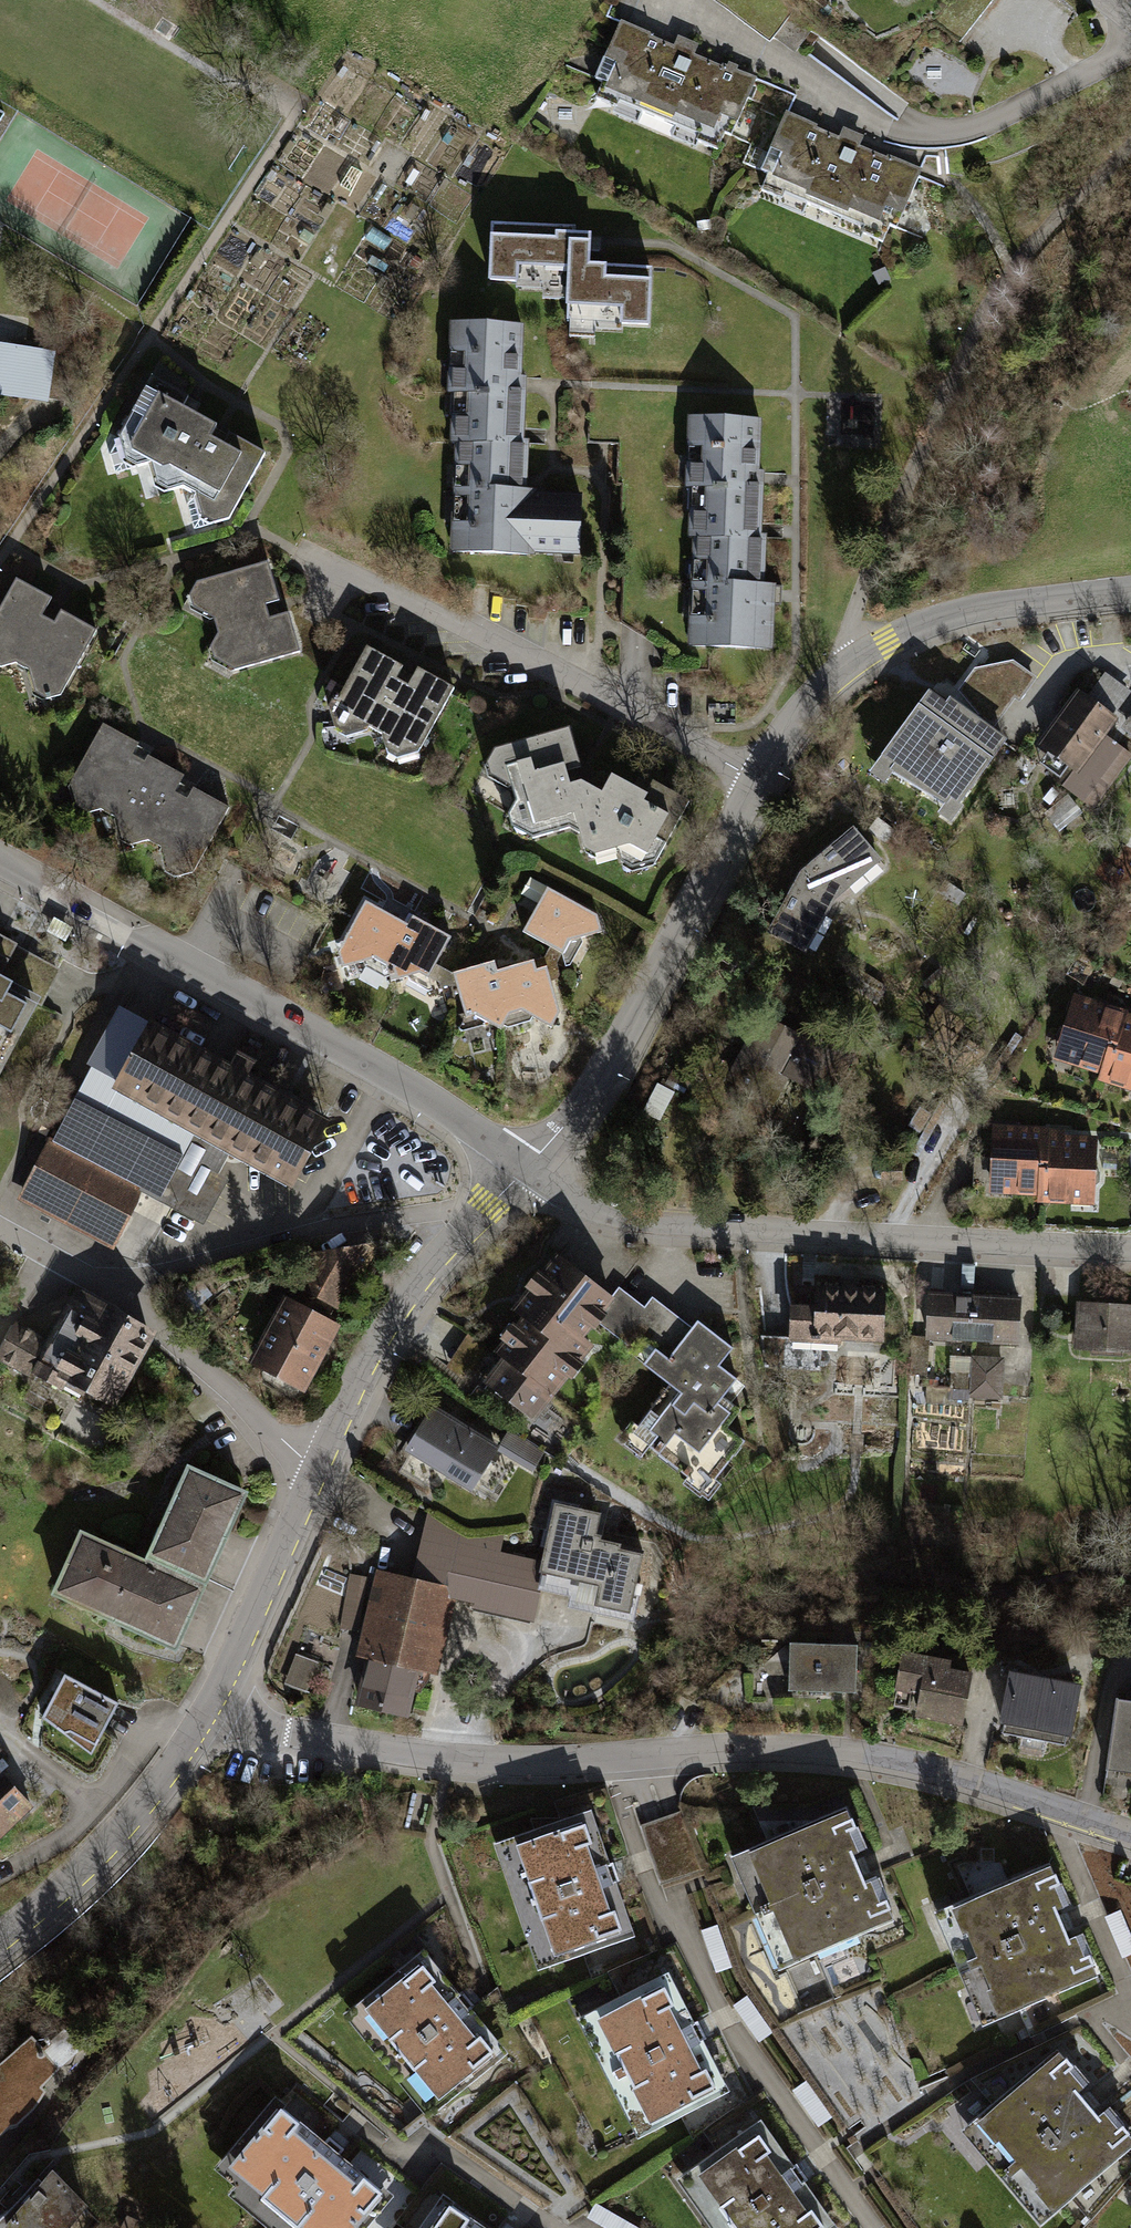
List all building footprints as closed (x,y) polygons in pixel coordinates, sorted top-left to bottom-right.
[(674,43),(620,19),(589,79),(712,128),(719,111),(738,119),(757,79),(694,51),(698,44),(677,35),(674,43)] [(841,135),(785,111),(757,171),(893,228),(921,168),(860,144),(864,136),(843,128),(841,135)] [(571,223),(485,219),(482,279),(509,281),(509,286),(538,288),(537,296),(559,297),(559,303),(562,303),(562,318),(566,318),(565,334),(589,336),(589,330),(617,332),(617,327),(647,329),(650,266),(585,262),(586,231),(570,230),(571,223)] [(522,323),(450,321),(445,391),(450,392),(448,441),(453,441),(522,445),(526,376),(520,375),(522,323)] [(0,341),(0,394),(64,405),(72,354),(0,341)] [(188,392),(152,373),(114,437),(122,462),(134,468),(151,466),(155,484),(165,489),(184,483),(197,491),(204,514),(213,519),(231,516),(265,450),(230,430),(225,440),(210,433),(216,421),(182,402),(188,392)] [(760,417),(688,414),(684,487),(688,487),(686,535),(690,535),(761,536),(764,469),(758,469),(760,417)] [(522,445),(453,441),(447,552),(579,555),(581,492),(526,489),(527,445),(522,445)] [(761,536),(690,535),(687,647),(772,649),(776,583),(764,582),(766,536),(761,536)] [(268,561),(195,580),(188,593),(191,605),(214,617),(220,632),(212,645),(216,658),(237,669),(300,651),(289,610),(270,617),(265,602),(279,598),(268,561)] [(17,579),(0,609),(0,666),(15,661),(29,667),(36,692),(46,698),(62,694),(96,629),(61,610),(55,621),(41,614),(52,596),(17,579)] [(398,666),(363,645),(326,715),(332,730),(344,735),(368,728),(379,735),(386,752),(395,757),(418,751),(452,688),(414,666),(405,684),(392,678),(398,666)] [(1033,701),(1033,662),(975,661),(974,697),(995,697),(995,701),(1033,701)] [(1035,744),(1073,770),(1062,787),(1093,809),(1130,757),(1130,753),(1107,736),(1119,720),(1112,715),(1130,693),(1105,672),(1087,696),(1077,688),(1035,744)] [(929,693),(873,771),(885,780),(894,768),(945,805),(938,815),(952,824),(964,808),(959,805),(1005,741),(948,701),(946,705),(929,693)] [(1121,728),(1130,735),(1130,714),(1121,728)] [(139,742),(101,723),(70,781),(78,805),(87,811),(102,808),(116,817),(122,840),(130,845),(148,840),(161,846),(166,873),(175,876),(193,872),(230,807),(194,787),(188,798),(175,791),(184,774),(148,753),(145,760),(133,753),(139,742)] [(578,768),(566,725),(492,747),(481,764),(486,776),(512,788),(515,799),(506,813),(511,825),(530,837),(568,827),(576,833),(578,845),(592,855),(616,848),(620,862),(630,870),(654,862),(687,800),(652,780),(644,794),(607,773),(599,792),(577,779),(567,783),(564,772),(578,768)] [(881,861),(852,827),(795,874),(764,933),(806,954),(836,897),(881,861)] [(596,914),(546,888),(521,931),(550,948),(545,957),(533,960),(536,968),(546,966),(547,970),(554,970),(568,941),(600,932),(596,914)] [(406,923),(363,900),(335,951),(342,968),(372,957),(385,964),(389,981),(417,973),(427,978),(435,964),(449,936),(411,916),(406,923)] [(37,1003),(41,1007),(61,969),(17,947),(18,942),(0,932),(0,1072),(37,1003)] [(494,960),(451,973),(435,964),(427,978),(437,983),(439,988),(454,985),(464,1016),(475,1016),(499,1030),(508,1015),(519,1010),(552,1027),(559,1014),(547,970),(546,966),(536,968),(533,960),(497,971),(494,960)] [(1122,1017),(1075,1001),(1057,1055),(1105,1070),(1122,1017)] [(14,1199),(112,1252),(140,1193),(204,1227),(228,1180),(217,1174),(228,1153),(288,1185),(325,1120),(115,1010),(69,1095),(14,1199)] [(800,1035),(757,1014),(720,1090),(766,1115),(785,1079),(816,1096),(844,1039),(807,1020),(800,1035)] [(1122,1017),(1105,1070),(1103,1076),(1130,1085),(1130,1019),(1122,1017)] [(1044,1134),(994,1133),(993,1190),(1042,1191),(1044,1134)] [(1060,1135),(1044,1134),(1042,1191),(1042,1199),(1091,1201),(1093,1142),(1059,1141),(1060,1135)] [(387,1240),(302,1252),(247,1364),(308,1393),(387,1240)] [(614,1299),(555,1253),(509,1309),(519,1317),(580,1365),(594,1345),(585,1338),(597,1322),(614,1299)] [(812,1305),(787,1303),(786,1337),(763,1336),(763,1380),(822,1381),(823,1341),(882,1346),(884,1290),(812,1284),(812,1305)] [(76,1285),(47,1339),(15,1323),(0,1355),(0,1357),(62,1389),(66,1380),(112,1405),(157,1332),(76,1285)] [(691,1328),(653,1299),(646,1309),(620,1290),(614,1299),(597,1322),(640,1356),(637,1360),(678,1391),(658,1418),(647,1410),(631,1434),(690,1479),(686,1483),(705,1498),(743,1443),(726,1431),(742,1411),(732,1404),(745,1387),(718,1366),(732,1349),(696,1321),(691,1328)] [(973,1295),(927,1293),(924,1339),(924,1341),(930,1342),(969,1342),(973,1295)] [(1020,1298),(973,1295),(969,1342),(1019,1346),(1020,1298)] [(1081,1306),(1080,1349),(1130,1351),(1130,1307),(1081,1306)] [(580,1365),(519,1317),(492,1353),(499,1358),(480,1384),(533,1423),(566,1376),(569,1379),(580,1365)] [(924,1339),(909,1339),(908,1375),(927,1377),(930,1342),(924,1341),(924,1339)] [(1005,1358),(971,1356),(970,1399),(1002,1401),(1005,1358)] [(499,1445),(431,1404),(400,1451),(469,1491),(496,1450),(499,1445)] [(508,1430),(499,1445),(496,1450),(532,1472),(544,1452),(508,1430)] [(250,1490),(188,1463),(146,1559),(206,1585),(250,1490)] [(597,1513),(552,1504),(540,1562),(534,1591),(538,1591),(537,1596),(569,1602),(566,1613),(629,1625),(631,1612),(640,1613),(643,1595),(632,1593),(641,1555),(617,1550),(619,1545),(598,1541),(598,1537),(593,1535),(597,1513)] [(468,1536),(429,1514),(411,1578),(446,1586),(449,1598),(454,1599),(471,1604),(469,1610),(531,1623),(537,1596),(538,1591),(534,1591),(540,1562),(499,1551),(505,1533),(468,1536)] [(146,1559),(81,1530),(53,1592),(179,1647),(206,1585),(146,1559)] [(376,1570),(374,1579),(350,1574),(340,1628),(359,1631),(353,1658),(361,1661),(417,1674),(434,1678),(454,1599),(449,1598),(446,1586),(411,1578),(376,1570)] [(855,1646),(788,1644),(787,1691),(855,1693),(855,1646)] [(299,1649),(288,1680),(313,1689),(324,1658),(299,1649)] [(912,1718),(963,1726),(971,1674),(948,1670),(951,1659),(901,1650),(892,1702),(915,1707),(912,1718)] [(417,1674),(361,1661),(352,1706),(408,1718),(417,1674)] [(1008,1672),(997,1731),(1067,1745),(1081,1685),(1008,1672)] [(120,1703),(65,1673),(40,1715),(90,1755),(120,1703)] [(1106,1772),(1130,1775),(1130,1703),(1118,1702),(1106,1772)] [(0,1770),(0,1842),(37,1810),(0,1770)] [(663,1881),(698,1870),(679,1810),(644,1821),(663,1881)] [(845,1814),(732,1861),(779,1972),(892,1924),(845,1814)] [(577,1820),(501,1848),(541,1965),(620,1936),(577,1820)] [(1049,1877),(948,1922),(998,2032),(1099,1987),(1049,1877)] [(413,1968),(350,2021),(434,2130),(498,2071),(413,1968)] [(668,1986),(583,2026),(640,2147),(725,2107),(668,1986)] [(0,2060),(0,2140),(35,2111),(59,2071),(31,2034),(0,2060)] [(977,2143),(1050,2227),(1055,2227),(1130,2157),(1130,2148),(1062,2069),(977,2143)] [(210,2173),(277,2227),(370,2227),(394,2199),(273,2098),(210,2173)] [(685,2182),(714,2227),(822,2227),(762,2133),(685,2182)] [(49,2170),(0,2218),(0,2227),(69,2227),(89,2206),(49,2170)] [(443,2197),(422,2227),(488,2227),(443,2197)]
